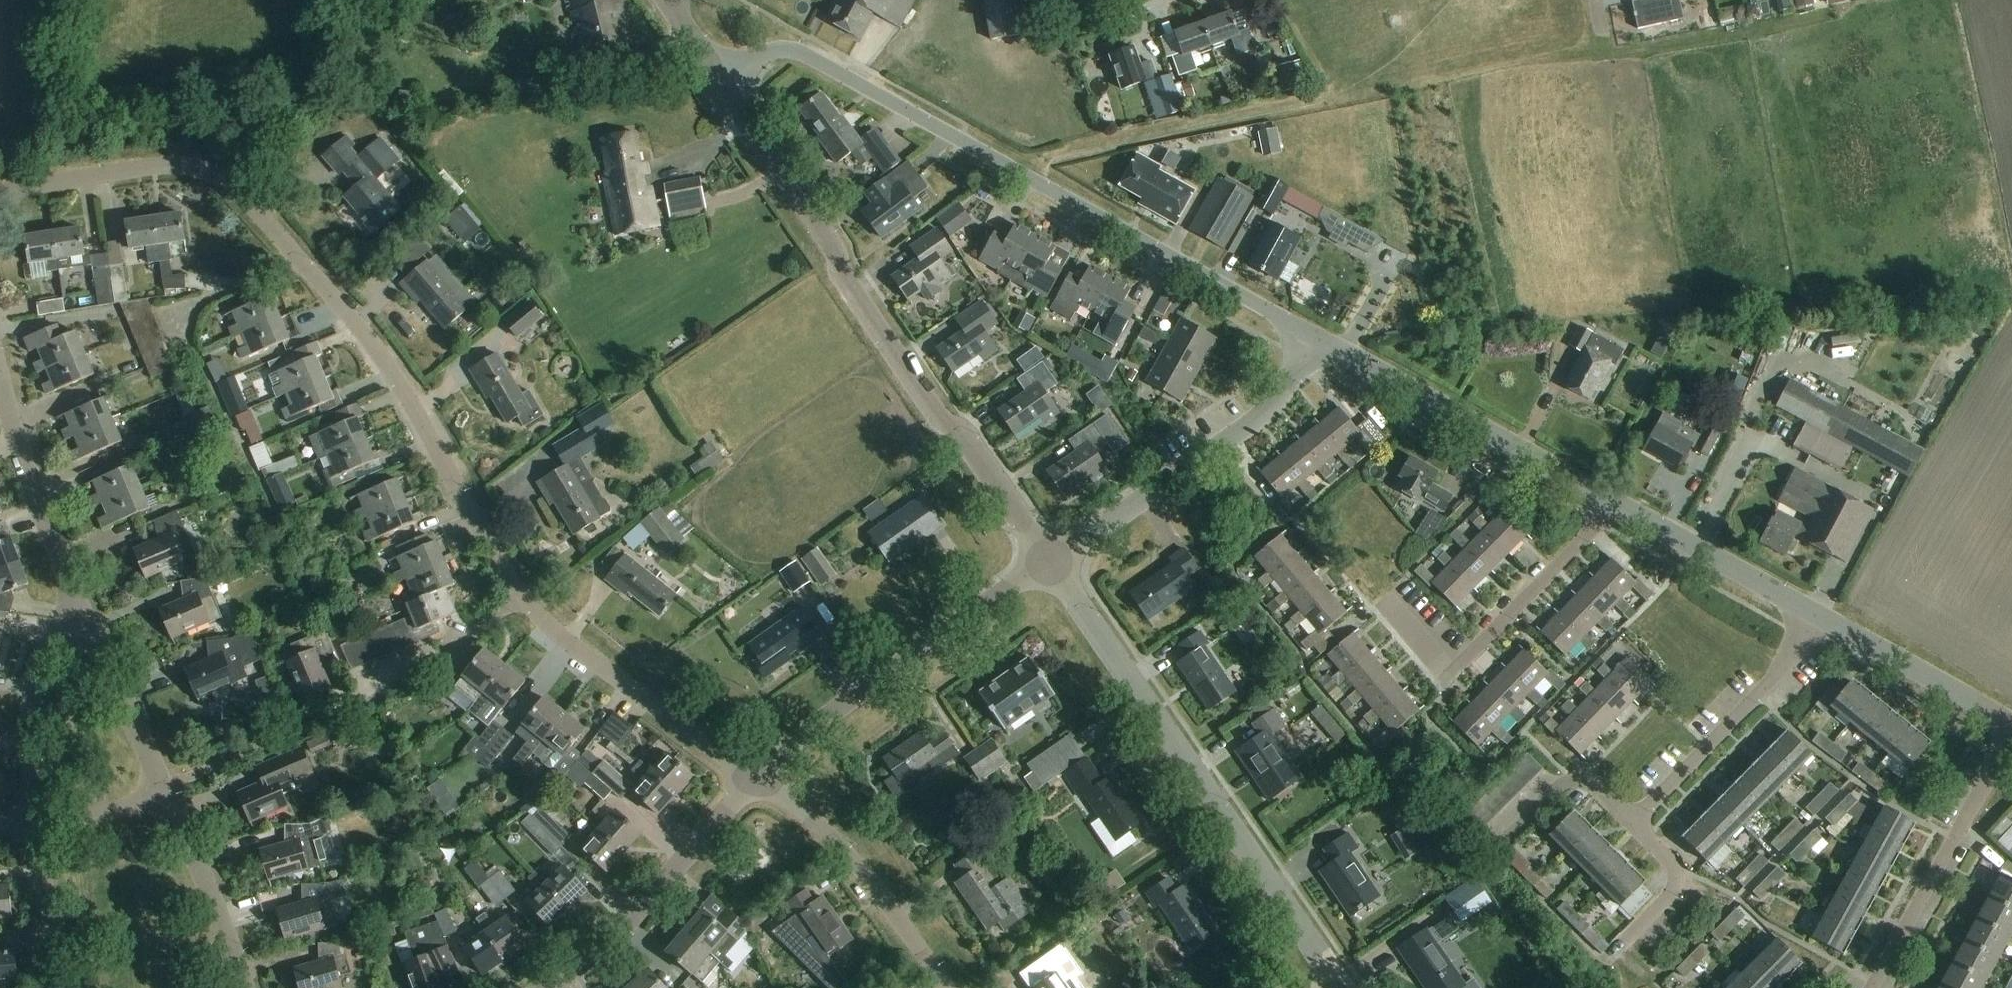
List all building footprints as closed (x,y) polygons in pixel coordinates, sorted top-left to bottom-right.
[(604,0),(566,0),(580,55),(635,44),(624,0),(622,0),(605,5),(604,0)] [(825,23),(859,41),(861,39),(873,15),(879,18),(901,30),(902,28),(917,0),(836,0),(837,0),(825,23)] [(1633,3),(1639,30),(1683,20),(1679,0),(1644,0),(1633,3)] [(1797,10),(1815,6),(1814,0),(1795,0),(1797,10)] [(1019,3),(986,9),(992,40),(1024,34),(1019,3)] [(1232,13),(1203,24),(1212,47),(1232,40),(1238,56),(1256,50),(1249,30),(1239,33),(1232,13)] [(1212,47),(1203,24),(1175,34),(1182,54),(1173,57),(1180,77),(1198,71),(1192,54),(1212,47)] [(1141,67),(1135,48),(1111,57),(1123,90),(1153,79),(1157,77),(1152,63),(1141,67)] [(1254,56),(1260,74),(1274,70),(1267,52),(1254,56)] [(1289,66),(1273,71),(1281,97),(1297,92),(1289,66)] [(1170,77),(1148,85),(1158,115),(1181,107),(1170,77)] [(1190,83),(1181,86),(1185,100),(1195,96),(1190,83)] [(841,119),(822,94),(800,111),(821,138),(819,140),(838,164),(864,145),(843,117),(841,119)] [(1260,128),(1264,153),(1284,150),(1279,124),(1260,128)] [(641,165),(635,133),(603,140),(609,172),(603,175),(615,236),(663,227),(655,188),(646,189),(644,177),(650,176),(648,164),(641,165)] [(372,214),(383,227),(402,210),(377,181),(401,161),(382,139),(359,158),(351,149),(355,146),(348,137),(324,157),(340,176),(344,173),(357,188),(345,199),(364,221),(372,214)] [(885,175),(902,162),(890,146),(873,159),(885,175)] [(1163,149),(1156,162),(1172,170),(1179,157),(1163,149)] [(1161,166),(1140,154),(1123,183),(1144,194),(1143,196),(1154,202),(1149,210),(1175,224),(1195,190),(1173,178),(1175,174),(1161,166)] [(873,206),(863,213),(883,240),(921,211),(913,201),(907,192),(922,181),(921,179),(909,163),(886,179),(865,195),(873,206)] [(1224,250),(1253,197),(1218,178),(1190,231),(1224,250)] [(700,179),(664,186),(671,220),(707,213),(700,179)] [(1270,179),(1254,207),(1272,217),(1283,196),(1290,199),(1294,192),(1270,179)] [(956,204),(937,219),(951,238),(971,223),(956,204)] [(462,207),(445,221),(460,239),(477,225),(462,207)] [(181,215),(154,219),(161,263),(165,291),(186,290),(186,277),(174,278),(172,262),(171,245),(185,242),(181,215)] [(1340,217),(1332,233),(1359,248),(1367,231),(1340,217)] [(150,264),(161,263),(154,219),(127,223),(131,250),(148,248),(150,264)] [(1300,241),(1268,224),(1261,236),(1265,238),(1249,266),(1277,281),(1300,241)] [(980,261),(1013,279),(1035,238),(1015,226),(1007,241),(995,235),(980,261)] [(81,230),(53,233),(57,261),(59,271),(91,266),(89,252),(84,253),(81,230)] [(953,252),(938,230),(911,249),(919,260),(893,278),(908,301),(920,293),(927,302),(941,293),(935,283),(938,288),(953,278),(941,261),(953,252)] [(57,261),(53,233),(26,237),(30,265),(47,263),(49,273),(59,271),(57,261)] [(419,261),(431,251),(419,236),(406,246),(419,261)] [(1056,249),(1035,238),(1013,279),(1044,297),(1059,271),(1048,264),(1056,249)] [(108,255),(115,305),(129,303),(120,243),(107,245),(108,255)] [(115,305),(108,255),(91,257),(98,307),(115,305)] [(469,309),(429,262),(401,286),(417,305),(421,302),(445,330),(469,309)] [(1092,312),(1110,279),(1090,268),(1082,283),(1070,277),(1052,310),(1072,321),(1080,305),(1092,312)] [(1110,279),(1092,312),(1104,318),(1096,334),(1115,345),(1119,339),(1134,312),(1122,306),(1131,291),(1110,279)] [(262,286),(251,291),(255,302),(266,298),(262,286)] [(1176,297),(1164,291),(1159,300),(1170,307),(1176,297)] [(234,338),(241,335),(281,319),(272,297),(232,314),(237,326),(230,329),(234,338)] [(37,305),(39,318),(67,314),(65,300),(37,305)] [(130,323),(154,313),(148,300),(122,304),(130,323)] [(505,322),(518,337),(544,316),(531,300),(505,322)] [(998,325),(983,302),(956,321),(964,332),(938,350),(954,373),(980,355),(983,361),(998,351),(985,333),(998,325)] [(130,323),(134,335),(159,324),(154,313),(130,323)] [(1036,320),(1027,315),(1019,329),(1028,334),(1036,320)] [(281,319),(241,335),(246,347),(239,350),(243,360),(290,341),(281,319)] [(1170,341),(1205,360),(1217,339),(1182,320),(1170,341)] [(163,335),(159,324),(134,335),(139,346),(163,335)] [(35,365),(39,375),(48,371),(48,370),(85,355),(76,333),(63,338),(59,326),(25,340),(31,353),(38,350),(43,362),(35,365)] [(1666,326),(1659,340),(1670,345),(1676,332),(1666,326)] [(1593,334),(1579,327),(1569,346),(1583,353),(1565,388),(1590,401),(1610,362),(1616,365),(1623,351),(1593,334)] [(1145,328),(1140,337),(1148,341),(1152,332),(1145,328)] [(168,347),(163,335),(139,346),(144,357),(168,347)] [(1193,382),(1205,360),(1170,341),(1158,362),(1193,382)] [(278,399),(285,396),(325,379),(316,357),(322,355),(317,343),(292,353),(297,365),(277,373),(282,386),(274,389),(278,399)] [(172,358),(168,347),(144,357),(148,368),(172,358)] [(1017,362),(1025,373),(1045,359),(1036,348),(1017,362)] [(48,371),(39,375),(47,372),(51,383),(44,386),(48,396),(95,376),(85,355),(48,370),(48,371)] [(508,424),(518,418),(524,429),(545,417),(529,391),(522,395),(498,355),(471,372),(483,392),(487,390),(508,424)] [(1102,363),(1094,377),(1107,384),(1117,368),(1119,364),(1106,357),(1102,363)] [(177,370),(172,358),(148,368),(153,380),(177,370)] [(1193,382),(1158,362),(1146,383),(1181,403),(1193,382)] [(1058,385),(1043,363),(1017,381),(1026,394),(999,413),(1015,436),(1041,418),(1045,423),(1059,413),(1046,394),(1058,385)] [(1132,369),(1127,378),(1132,381),(1138,372),(1132,369)] [(1719,395),(1739,403),(1748,381),(1728,372),(1722,386),(1723,386),(1719,395)] [(236,377),(217,384),(222,396),(240,389),(236,377)] [(325,379),(285,396),(290,408),(283,410),(287,421),(325,405),(328,411),(343,405),(338,391),(331,393),(325,379)] [(1909,478),(1923,451),(1871,423),(1810,391),(1791,381),(1777,407),(1807,423),(1823,432),(1909,478)] [(186,392),(176,395),(181,406),(190,403),(191,402),(187,391),(186,392)] [(63,432),(67,442),(76,438),(76,437),(113,422),(104,400),(66,416),(71,428),(63,432)] [(334,415),(339,426),(310,438),(320,460),(327,457),(367,440),(358,421),(365,418),(359,405),(334,415)] [(603,405),(579,419),(583,428),(563,443),(571,454),(576,460),(597,445),(594,438),(614,426),(603,405)] [(190,429),(214,419),(209,408),(185,418),(190,429)] [(1360,434),(1339,409),(1320,425),(1350,461),(1353,458),(1345,449),(1357,439),(1369,455),(1377,448),(1363,431),(1360,434)] [(1130,445),(1112,418),(1097,428),(1095,424),(1069,442),(1077,454),(1048,473),(1064,496),(1090,479),(1094,484),(1110,473),(1096,454),(1108,446),(1114,455),(1130,445)] [(76,438),(67,442),(75,439),(79,450),(71,453),(76,463),(123,443),(113,422),(76,437),(76,438)] [(1807,423),(1794,447),(1810,456),(1823,432),(1807,423)] [(1320,425),(1300,441),(1330,477),(1333,475),(1325,464),(1337,455),(1345,465),(1350,461),(1320,425)] [(1677,436),(1657,425),(1644,450),(1679,470),(1691,449),(1707,457),(1720,434),(1707,427),(1702,437),(1683,426),(1677,436)] [(324,472),(329,482),(332,489),(357,479),(354,471),(376,462),(367,440),(327,457),(332,469),(324,472)] [(1326,481),(1330,477),(1300,441),(1280,458),(1310,494),(1314,491),(1306,481),(1318,471),(1326,481)] [(719,451),(705,461),(711,470),(725,460),(719,451)] [(269,468),(273,478),(299,467),(295,457),(269,468)] [(1310,494),(1280,458),(1261,474),(1283,500),(1287,497),(1298,487),(1306,497),(1310,494)] [(1357,464),(1353,458),(1350,461),(1345,465),(1350,470),(1357,464)] [(1438,473),(1411,458),(1400,477),(1403,479),(1397,489),(1421,503),(1423,500),(1444,512),(1453,496),(1432,484),(1438,473)] [(555,504),(574,536),(575,535),(610,514),(610,510),(606,502),(602,500),(593,485),(596,480),(592,478),(582,462),(579,460),(538,484),(551,506),(555,504)] [(90,499),(94,508),(141,488),(132,467),(93,483),(98,496),(90,499)] [(1776,512),(1761,542),(1784,555),(1794,538),(1845,564),(1873,510),(1796,469),(1779,501),(1809,517),(1803,526),(1776,512)] [(1326,481),(1330,486),(1338,480),(1333,475),(1330,477),(1326,481)] [(359,522),(366,519),(406,502),(397,480),(358,497),(363,509),(355,512),(359,522)] [(354,483),(340,489),(342,496),(356,490),(354,483)] [(141,488),(94,508),(95,509),(103,506),(107,517),(99,520),(103,530),(150,510),(141,488)] [(274,497),(281,512),(296,505),(289,490),(274,497)] [(1314,491),(1310,494),(1306,497),(1310,502),(1318,496),(1314,491)] [(872,520),(889,508),(881,496),(864,507),(872,520)] [(942,526),(923,499),(871,536),(890,562),(942,526)] [(1280,503),(1277,506),(1285,515),(1292,508),(1284,500),(1280,503)] [(406,502),(366,519),(371,531),(364,534),(368,544),(415,524),(406,502)] [(641,523),(651,536),(666,555),(682,542),(658,510),(641,523)] [(1423,523),(1437,531),(1447,521),(1431,511),(1423,523)] [(1480,517),(1476,521),(1509,553),(1527,535),(1503,511),(1489,526),(1480,517)] [(1476,521),(1480,517),(1474,512),(1471,515),(1467,519),(1473,524),(1476,521)] [(192,547),(178,513),(155,522),(159,541),(135,551),(147,579),(185,563),(197,558),(192,547)] [(1462,535),(1458,539),(1491,572),(1509,553),(1476,521),(1473,524),(1482,533),(1471,544),(1462,535)] [(1455,542),(1458,539),(1462,535),(1456,529),(1449,536),(1455,542)] [(20,563),(11,540),(4,542),(0,533),(0,570),(20,563)] [(436,543),(432,545),(428,535),(396,548),(400,558),(397,559),(402,572),(394,575),(398,584),(405,581),(445,565),(436,543)] [(1268,574),(1258,582),(1262,585),(1297,555),(1281,536),(1255,558),(1268,574)] [(1444,553),(1440,557),(1474,590),(1491,572),(1458,539),(1455,542),(1464,551),(1453,562),(1444,553)] [(803,559),(821,585),(837,574),(818,548),(803,559)] [(1198,570),(1185,550),(1170,560),(1173,565),(1130,595),(1148,620),(1194,589),(1187,578),(1198,570)] [(1275,601),(1278,605),(1314,574),(1297,555),(1262,585),(1265,589),(1274,581),(1284,593),(1275,601)] [(676,596),(626,556),(606,581),(625,596),(628,593),(659,617),(676,596)] [(1474,590),(1440,557),(1438,560),(1446,569),(1436,580),(1421,566),(1414,573),(1430,588),(1433,586),(1456,608),(1474,590)] [(1594,578),(1628,611),(1630,608),(1621,599),(1632,588),(1647,602),(1653,595),(1638,580),(1635,583),(1612,560),(1594,578)] [(810,583),(796,562),(780,573),(794,594),(810,583)] [(0,570),(0,613),(9,614),(13,600),(10,593),(29,586),(20,563),(0,570)] [(412,618),(409,619),(419,643),(441,634),(437,623),(457,615),(446,590),(454,586),(445,565),(405,581),(410,593),(403,596),(412,618)] [(1330,594),(1314,574),(1278,605),(1281,608),(1291,600),(1301,612),(1291,620),(1295,624),(1330,594)] [(207,579),(210,587),(220,582),(217,575),(207,579)] [(1594,578),(1576,597),(1610,629),(1612,627),(1613,626),(1604,617),(1615,606),(1624,615),(1628,611),(1594,578)] [(218,607),(206,579),(182,583),(184,601),(161,613),(172,640),(210,624),(222,618),(218,607)] [(1308,651),(1313,647),(1321,656),(1337,643),(1327,631),(1347,613),(1330,594),(1295,624),(1297,627),(1307,619),(1317,631),(1302,644),(1308,651)] [(1576,597),(1559,615),(1592,647),(1595,644),(1586,635),(1597,624),(1606,633),(1607,632),(1610,629),(1576,597)] [(793,661),(790,656),(798,650),(801,654),(821,640),(800,610),(749,646),(758,659),(753,663),(765,680),(793,661)] [(1592,647),(1559,615),(1541,633),(1565,657),(1580,642),(1589,651),(1592,647)] [(408,648),(419,643),(409,619),(398,624),(408,648)] [(398,624),(387,628),(397,653),(408,648),(398,624)] [(1610,629),(1607,632),(1612,637),(1617,632),(1612,627),(1610,629)] [(387,628),(375,633),(385,657),(397,653),(387,628)] [(254,639),(250,632),(232,640),(208,643),(210,661),(186,671),(198,700),(248,678),(238,654),(256,647),(254,639)] [(334,653),(325,632),(292,646),(297,658),(286,663),(302,701),(331,689),(320,665),(334,653)] [(375,633),(364,638),(374,662),(385,657),(375,633)] [(1209,645),(1200,633),(1180,646),(1188,658),(1178,665),(1210,710),(1235,693),(1205,648),(1209,645)] [(1331,680),(1334,684),(1370,654),(1353,634),(1327,656),(1341,672),(1331,680)] [(364,638),(353,642),(363,666),(374,662),(364,638)] [(363,666),(353,642),(341,647),(352,671),(363,666)] [(455,689),(475,705),(484,694),(505,667),(485,651),(463,678),(464,678),(455,689)] [(1507,669),(1540,701),(1543,698),(1534,690),(1545,679),(1559,693),(1566,686),(1550,670),(1548,673),(1524,651),(1507,669)] [(1347,699),(1351,703),(1387,673),(1370,654),(1334,684),(1338,687),(1347,679),(1357,691),(1347,699)] [(1592,666),(1597,671),(1605,663),(1600,658),(1592,666)] [(1055,695),(1030,659),(979,694),(1005,731),(1055,695)] [(1601,668),(1634,701),(1652,683),(1627,659),(1613,674),(1604,665),(1601,668)] [(484,694),(475,705),(469,713),(476,719),(492,700),(504,710),(525,684),(505,667),(484,694)] [(1586,683),(1583,687),(1616,719),(1634,701),(1601,668),(1597,672),(1606,681),(1595,692),(1586,683)] [(1536,705),(1540,701),(1507,669),(1489,687),(1522,720),(1525,716),(1516,708),(1527,697),(1536,705)] [(1403,693),(1387,673),(1351,703),(1354,707),(1363,699),(1373,710),(1364,718),(1367,723),(1403,693)] [(429,704),(452,688),(445,677),(421,693),(429,704)] [(1574,685),(1579,690),(1587,681),(1583,677),(1574,685)] [(1851,682),(1842,694),(1832,686),(1815,707),(1825,715),(1831,708),(1850,724),(1872,696),(1861,686),(1859,689),(1851,682)] [(1489,687),(1471,706),(1504,738),(1508,735),(1499,726),(1509,715),(1518,724),(1522,720),(1489,687)] [(1569,701),(1565,705),(1598,737),(1616,719),(1583,687),(1579,690),(1588,699),(1578,710),(1569,701)] [(1403,693),(1367,723),(1370,726),(1380,718),(1390,730),(1374,743),(1381,750),(1398,736),(1395,733),(1420,712),(1403,693)] [(1850,724),(1870,739),(1892,712),(1880,702),(1878,704),(1871,699),(1873,697),(1872,696),(1850,724)] [(1542,711),(1548,704),(1543,698),(1540,701),(1536,705),(1542,711)] [(524,768),(534,755),(534,754),(565,716),(545,699),(524,725),(517,734),(530,744),(527,747),(516,761),(524,768)] [(1598,737),(1565,705),(1562,708),(1571,717),(1560,728),(1551,719),(1544,726),(1555,737),(1558,734),(1581,756),(1598,737)] [(1504,738),(1471,706),(1453,724),(1478,748),(1492,733),(1501,742),(1504,738)] [(1239,753),(1252,772),(1271,799),(1300,779),(1271,737),(1284,728),(1273,712),(1254,725),(1262,737),(1239,753)] [(1870,739),(1889,755),(1911,728),(1899,718),(1897,720),(1890,715),(1892,712),(1870,739)] [(610,742),(625,722),(615,714),(600,734),(610,742)] [(534,754),(534,755),(540,759),(541,763),(548,767),(554,769),(536,791),(534,789),(525,801),(536,810),(544,800),(546,803),(578,763),(567,754),(585,732),(565,716),(534,754)] [(475,737),(463,752),(478,762),(485,753),(485,754),(486,753),(503,731),(493,723),(479,740),(475,737)] [(1908,771),(1931,744),(1918,734),(1916,736),(1910,731),(1911,728),(1889,755),(1908,771)] [(485,754),(478,763),(488,771),(513,739),(504,731),(486,753),(485,754)] [(1812,756),(1787,731),(1776,742),(1778,744),(1772,750),(1770,749),(1769,749),(1795,773),(1812,756)] [(1827,752),(1833,744),(1819,733),(1813,742),(1827,752)] [(885,760),(896,776),(886,783),(897,799),(907,792),(904,787),(940,762),(943,767),(959,755),(945,735),(930,746),(922,735),(885,760)] [(325,737),(307,744),(311,755),(330,748),(325,737)] [(979,748),(995,772),(1007,764),(990,741),(979,748)] [(1833,744),(1827,752),(1841,763),(1847,755),(1833,744)] [(995,772),(979,748),(963,759),(979,782),(995,772)] [(305,749),(282,758),(261,767),(263,785),(239,795),(250,823),(288,807),(284,796),(296,791),(293,783),(315,774),(305,749)] [(1777,791),(1795,773),(1769,749),(1758,760),(1761,762),(1754,768),(1752,766),(1752,767),(1777,791)] [(579,762),(593,775),(603,764),(588,751),(579,762)] [(1520,762),(1535,778),(1543,770),(1528,754),(1520,762)] [(646,756),(639,765),(651,774),(676,797),(693,777),(668,755),(658,766),(646,756)] [(1094,771),(1087,760),(1065,774),(1082,799),(1086,796),(1117,842),(1142,824),(1111,778),(1103,784),(1094,771)] [(1527,786),(1535,778),(1520,762),(1512,770),(1527,786)] [(578,763),(567,777),(582,788),(592,775),(578,763)] [(1867,783),(1873,774),(1859,763),(1852,772),(1867,783)] [(651,774),(639,765),(633,772),(644,782),(633,794),(658,816),(676,797),(651,774)] [(594,776),(622,800),(630,791),(602,766),(594,776)] [(1735,784),(1734,785),(1760,809),(1777,791),(1752,767),(1741,778),(1743,780),(1737,786),(1735,784)] [(1519,794),(1527,786),(1512,770),(1504,778),(1519,794)] [(1042,788),(1032,773),(1023,779),(1034,794),(1042,788)] [(1873,774),(1867,783),(1881,794),(1887,785),(1873,774)] [(622,800),(594,776),(585,785),(604,802),(612,792),(622,801),(622,800)] [(1504,778),(1496,786),(1511,801),(1519,794),(1504,778)] [(437,804),(449,796),(440,781),(427,790),(437,804)] [(1818,796),(1827,804),(1839,792),(1831,784),(1818,796)] [(1717,802),(1717,803),(1742,827),(1760,809),(1734,785),(1724,795),(1726,797),(1719,804),(1717,802)] [(1503,809),(1511,801),(1496,786),(1488,794),(1503,809)] [(1495,817),(1503,809),(1488,794),(1480,802),(1495,817)] [(1838,807),(1846,815),(1859,803),(1851,795),(1838,807)] [(1827,804),(1818,796),(1806,809),(1814,817),(1827,804)] [(1480,802),(1472,809),(1487,825),(1495,817),(1480,802)] [(1700,820),(1699,820),(1725,845),(1742,827),(1717,803),(1706,813),(1708,815),(1702,822),(1700,820)] [(1846,815),(1838,807),(1826,820),(1834,828),(1846,815)] [(1911,833),(1909,832),(1914,823),(1885,807),(1873,829),(1904,846),(1911,833)] [(1487,825),(1472,809),(1464,817),(1479,833),(1487,825)] [(534,818),(562,847),(570,839),(541,810),(534,818)] [(599,817),(593,825),(599,832),(624,854),(642,835),(617,812),(607,824),(599,817)] [(1582,819),(1580,821),(1573,814),(1550,837),(1567,855),(1590,831),(1591,832),(1593,830),(1582,819)] [(562,847),(534,818),(533,819),(530,815),(521,825),(553,857),(562,847)] [(269,882),(309,870),(322,867),(321,862),(327,861),(322,840),(333,833),(328,817),(310,826),(286,826),(286,845),(261,852),(269,882)] [(2011,851),(2011,822),(2007,818),(1992,835),(2010,853),(2011,851)] [(1784,832),(1792,840),(1804,827),(1796,819),(1784,832)] [(1725,845),(1699,820),(1689,831),(1691,833),(1684,840),(1707,863),(1725,845)] [(1408,856),(1423,847),(1407,823),(1393,832),(1408,856)] [(599,832),(593,825),(586,833),(593,839),(582,851),(607,873),(624,854),(599,832)] [(1873,829),(1861,851),(1892,868),(1899,855),(1897,853),(1901,846),(1903,847),(1904,846),(1873,829)] [(1599,836),(1597,838),(1591,832),(1590,831),(1567,855),(1585,872),(1608,849),(1609,850),(1611,847),(1599,836)] [(1802,843),(1810,851),(1822,839),(1814,831),(1802,843)] [(1792,840),(1784,832),(1771,844),(1779,852),(1792,840)] [(1358,848),(1348,834),(1324,851),(1333,864),(1320,873),(1351,917),(1380,897),(1350,854),(1358,848)] [(1810,851),(1802,843),(1790,856),(1798,864),(1810,851)] [(1615,856),(1609,850),(1608,849),(1585,872),(1603,890),(1626,867),(1628,865),(1617,854),(1615,856)] [(1861,851),(1849,873),(1880,890),(1887,876),(1885,875),(1889,867),(1891,869),(1892,868),(1861,851)] [(987,865),(977,852),(956,867),(965,879),(957,885),(989,930),(1000,923),(1005,931),(1033,912),(1010,879),(997,888),(983,868),(987,865)] [(1749,868),(1757,876),(1769,863),(1761,855),(1749,868)] [(474,863),(463,871),(478,890),(480,888),(489,882),(474,863)] [(1632,873),(1626,867),(1603,890),(1621,908),(1646,883),(1634,871),(1632,873)] [(540,869),(534,875),(569,910),(588,892),(564,868),(552,881),(540,869)] [(1534,888),(1542,880),(1530,868),(1521,876),(1534,888)] [(1757,876),(1749,868),(1737,880),(1745,888),(1757,876)] [(1766,880),(1774,888),(1786,876),(1778,868),(1766,880)] [(491,880),(499,891),(506,900),(515,893),(500,873),(491,880)] [(1849,873),(1837,895),(1865,911),(1868,912),(1875,898),(1873,897),(1877,889),(1879,890),(1880,890),(1849,873)] [(569,910),(534,875),(529,880),(540,892),(527,904),(551,928),(569,910)] [(2001,875),(1989,898),(2011,910),(2011,881),(2001,875)] [(1457,894),(1446,902),(1454,913),(1464,927),(1469,935),(1480,928),(1503,912),(1480,878),(1457,894)] [(1177,892),(1169,880),(1147,895),(1156,908),(1160,905),(1191,950),(1217,933),(1185,887),(1177,892)] [(1542,880),(1534,888),(1546,901),(1554,893),(1542,880)] [(1774,888),(1766,880),(1754,893),(1762,901),(1774,888)] [(339,926),(336,918),(327,885),(303,886),(303,904),(278,911),(286,941),(326,929),(326,930),(339,926)] [(12,918),(9,887),(0,888),(0,919),(12,918)] [(827,959),(852,941),(822,898),(814,904),(806,892),(784,906),(794,920),(798,917),(827,959)] [(1837,895),(1824,917),(1855,934),(1863,920),(1861,919),(1865,911),(1837,895)] [(2011,934),(2011,910),(1989,898),(1977,920),(2010,938),(2011,934)] [(1569,924),(1577,916),(1565,903),(1557,911),(1569,924)] [(727,957),(740,943),(747,935),(743,923),(726,909),(715,922),(703,912),(685,932),(720,963),(729,972),(736,964),(727,957)] [(435,914),(445,938),(457,934),(447,910),(435,914)] [(1123,911),(1115,916),(1121,926),(1129,922),(1123,911)] [(1725,923),(1733,931),(1745,919),(1737,911),(1725,923)] [(477,920),(486,934),(504,962),(526,948),(507,920),(495,928),(486,914),(477,920)] [(1577,916),(1569,924),(1581,936),(1590,928),(1577,916)] [(1855,934),(1824,917),(1812,939),(1844,956),(1851,942),(1849,940),(1853,933),(1855,934)] [(1998,960),(2010,938),(1977,920),(1965,942),(1998,960)] [(438,969),(454,959),(437,923),(405,934),(415,961),(405,965),(413,987),(445,987),(438,969)] [(1733,931),(1725,923),(1712,936),(1720,944),(1733,931)] [(1427,931),(1399,950),(1424,987),(1477,987),(1473,982),(1466,987),(1427,931)] [(702,984),(720,963),(685,932),(667,953),(702,984)] [(504,962),(486,934),(464,948),(483,976),(504,962)] [(343,943),(344,945),(347,952),(366,945),(362,935),(343,943)] [(1795,972),(1793,970),(1801,963),(1777,940),(1760,958),(1785,982),(1795,972)] [(1965,942),(1953,964),(1986,982),(1998,960),(1965,942)] [(344,945),(319,945),(320,963),(295,971),(300,987),(343,987),(340,978),(353,974),(344,945)] [(1689,958),(1697,966),(1709,953),(1701,945),(1689,958)] [(371,951),(358,957),(361,962),(374,956),(371,951)] [(19,982),(16,952),(0,953),(0,984),(19,982)] [(1697,966),(1689,958),(1677,970),(1685,978),(1697,966)] [(1742,976),(1755,987),(1776,987),(1782,981),(1784,983),(1785,982),(1760,958),(1742,976)] [(1053,960),(1031,975),(1040,987),(1039,987),(1066,987),(1058,976),(1062,973),(1053,960)] [(1986,982),(1953,964),(1941,986),(1944,987),(1982,987),(1986,982)] [(649,971),(629,987),(664,987),(649,971)] [(1730,987),(1755,987),(1742,976),(1730,987)]
